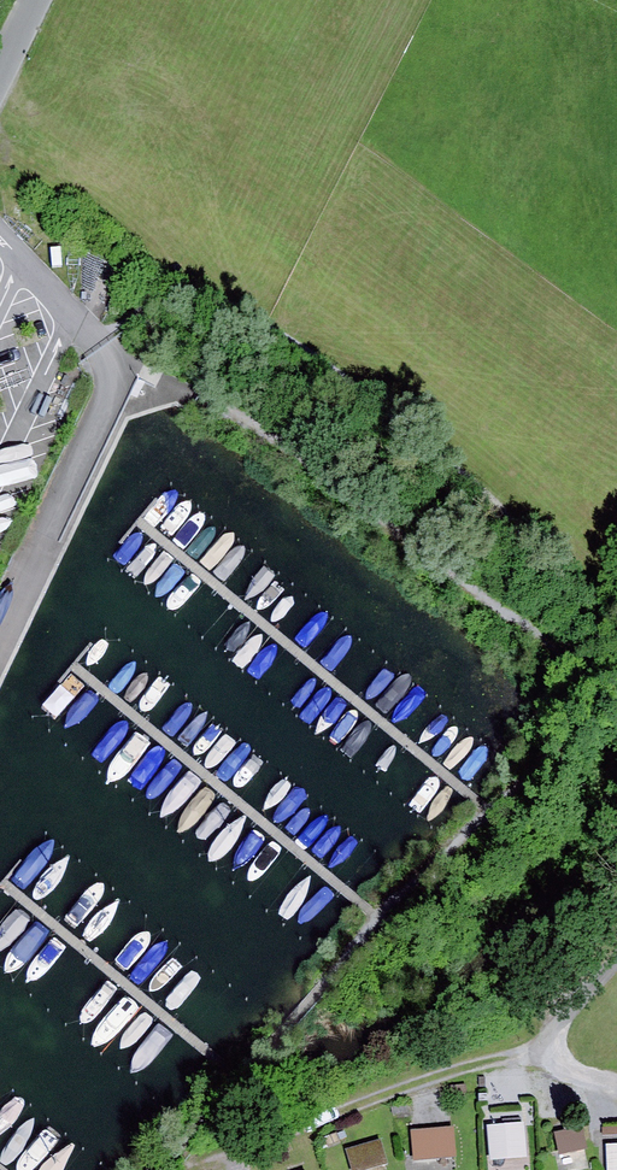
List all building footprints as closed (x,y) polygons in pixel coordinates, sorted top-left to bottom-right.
[(464,1085),(451,1086),(451,1094),(464,1093),(464,1085)] [(510,1098),(474,1104),(479,1139),(516,1134),(510,1098)] [(453,1126),(411,1130),(414,1161),(456,1157),(453,1126)] [(583,1126),(555,1133),(560,1154),(588,1147),(583,1126)] [(345,1150),(351,1169),(359,1169),(386,1162),(379,1139),(345,1150)] [(606,1145),(607,1169),(616,1169),(616,1144),(606,1145)]
